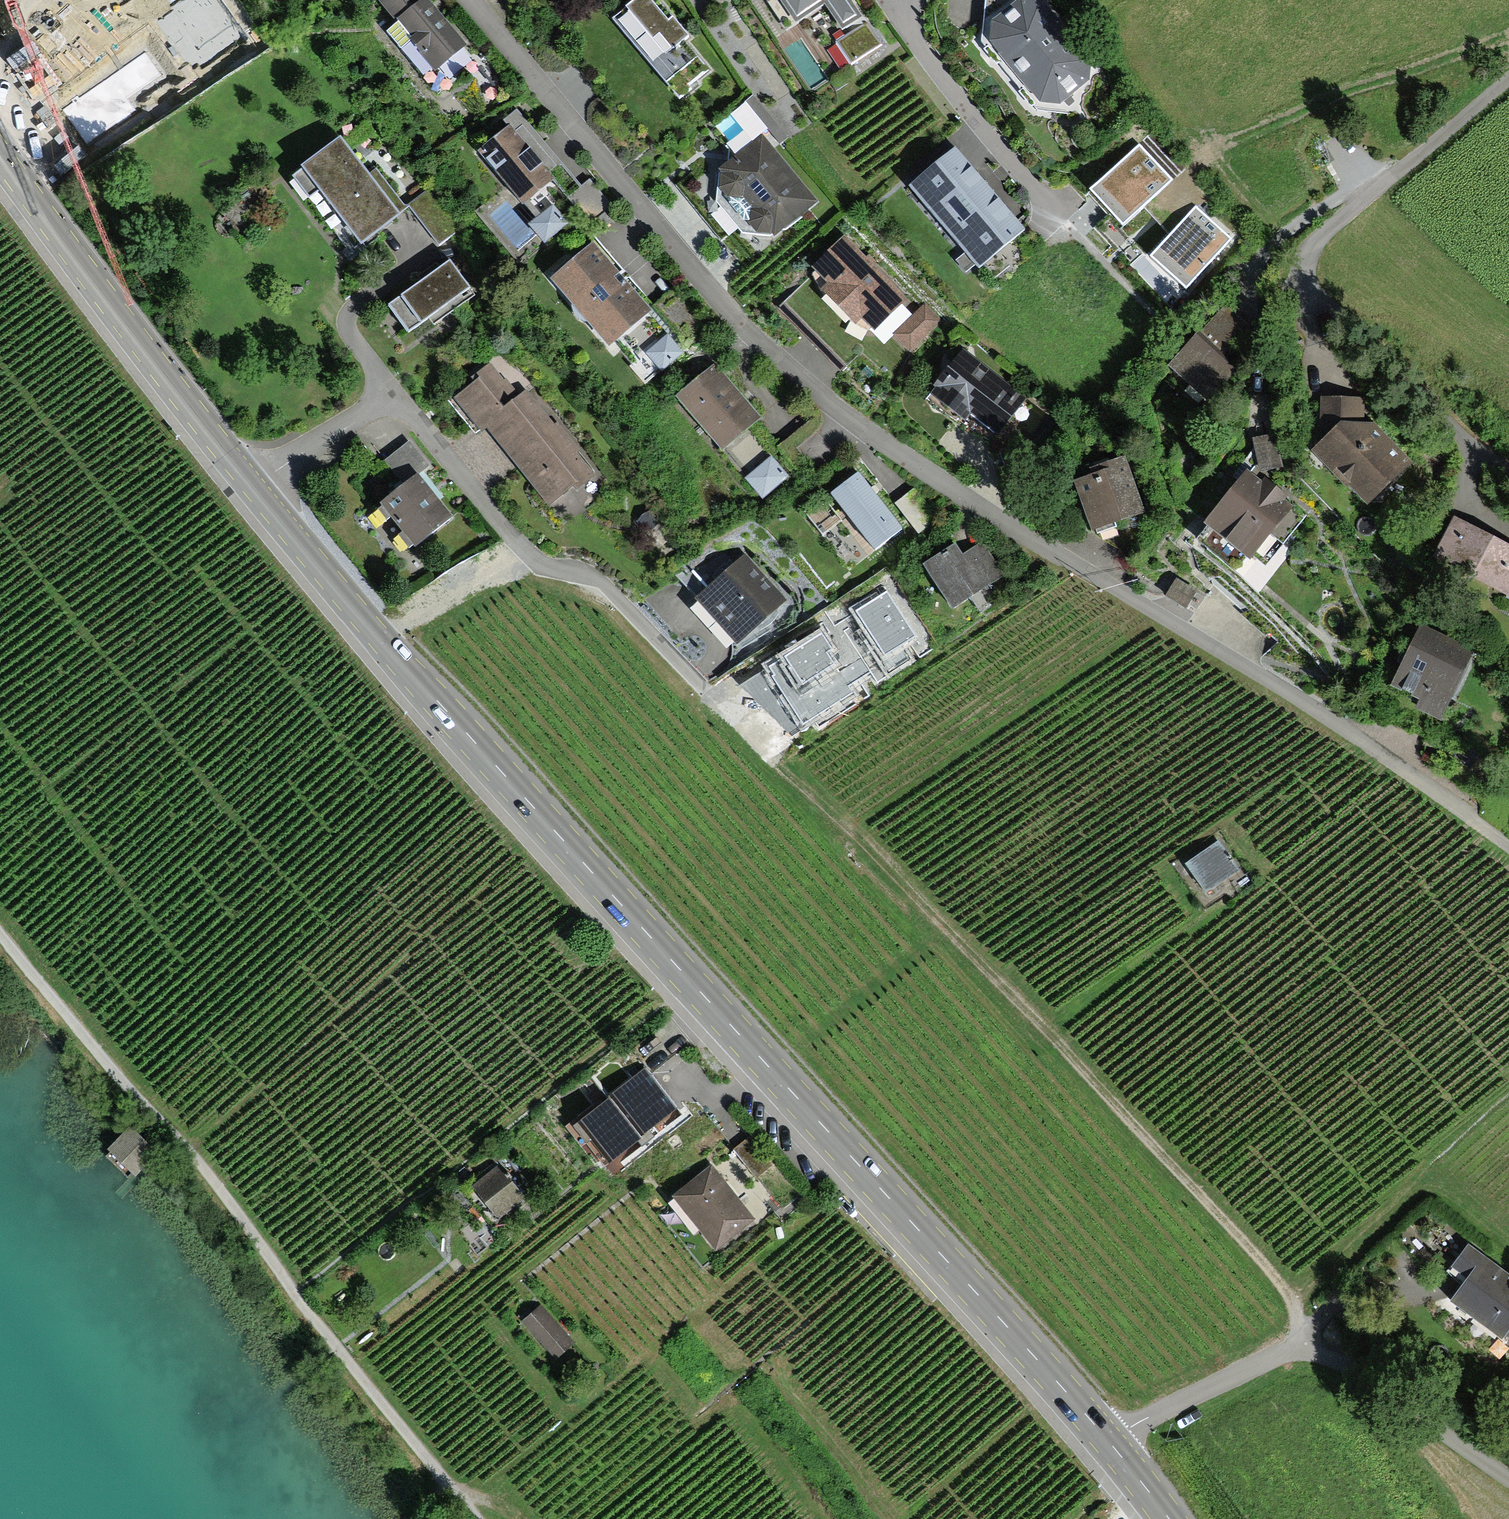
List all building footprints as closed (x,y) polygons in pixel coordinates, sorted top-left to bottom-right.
[(432,91),(471,59),(423,2),(415,8),(408,0),(376,0),(374,1),(389,19),(379,28),(432,91)] [(647,0),(632,0),(609,21),(679,97),(711,69),(647,0)] [(793,29),(801,25),(818,50),(854,26),(836,0),(773,0),(793,29)] [(1056,56),(1060,38),(1032,4),(998,30),(998,47),(1042,103),(1059,103),(1080,83),(1056,56)] [(855,26),(833,54),(852,69),(874,41),(855,26)] [(501,130),(475,152),(526,212),(555,188),(585,223),(605,206),(563,157),(555,163),(511,110),(496,123),(501,130)] [(332,144),(291,175),(348,249),(389,217),(332,144)] [(1140,144),(1090,191),(1123,225),(1172,179),(1140,144)] [(763,238),(805,202),(760,148),(717,179),(717,209),(739,239),(763,238)] [(953,150),(910,185),(971,260),(1015,225),(953,150)] [(1233,239),(1196,206),(1150,258),(1187,291),(1233,239)] [(566,227),(551,210),(530,228),(544,245),(566,227)] [(587,245),(551,275),(606,341),(610,338),(642,310),(587,245)] [(826,298),(816,307),(848,339),(866,322),(877,333),(895,316),(835,253),(808,279),(826,298)] [(385,307),(407,334),(465,289),(443,261),(385,307)] [(642,310),(610,338),(644,377),(704,325),(671,286),(642,310)] [(884,342),(901,357),(930,326),(913,310),(884,342)] [(1221,310),(1166,368),(1203,403),(1234,370),(1217,354),(1241,328),(1221,310)] [(1022,400),(963,352),(931,391),(990,440),(1022,400)] [(473,384),(454,399),(480,432),(488,426),(546,501),(584,472),(523,394),(514,400),(487,365),(469,379),(473,384)] [(710,365),(675,396),(723,450),(731,443),(754,470),(743,479),(761,499),(784,479),(763,455),(771,447),(751,425),(757,420),(710,365)] [(1312,454),(1358,503),(1400,461),(1358,418),(1359,402),(1315,400),(1312,454)] [(408,444),(384,463),(400,483),(377,502),(415,548),(448,521),(431,501),(438,495),(418,471),(425,465),(408,444)] [(1073,487),(1092,539),(1144,520),(1122,457),(1085,470),(1089,481),(1073,487)] [(858,475),(831,495),(874,551),(900,530),(858,475)] [(1297,518),(1243,475),(1197,532),(1241,567),(1252,553),(1262,561),(1297,518)] [(911,490),(896,503),(917,527),(932,514),(911,490)] [(646,512),(633,521),(641,531),(653,521),(646,512)] [(1432,565),(1502,600),(1508,587),(1508,551),(1452,523),(1432,565)] [(949,551),(924,571),(952,606),(994,572),(977,551),(960,565),(949,551)] [(696,565),(680,580),(698,598),(687,609),(724,648),(780,596),(738,552),(710,579),(696,565)] [(1196,585),(1177,574),(1164,596),(1183,607),(1196,585)] [(1413,634),(1388,692),(1441,715),(1466,656),(1413,634)] [(1213,849),(1184,868),(1201,894),(1230,875),(1213,849)] [(642,1068),(582,1116),(614,1155),(674,1107),(642,1068)] [(159,1154),(131,1129),(107,1155),(135,1180),(159,1154)] [(750,1140),(736,1152),(782,1206),(796,1195),(750,1140)] [(498,1165),(471,1188),(497,1219),(525,1195),(498,1165)] [(715,1165),(673,1198),(717,1252),(758,1219),(715,1165)] [(1451,1307),(1500,1342),(1508,1329),(1508,1280),(1464,1247),(1446,1273),(1465,1287),(1451,1307)] [(572,1342),(539,1306),(522,1322),(555,1357),(572,1342)]
